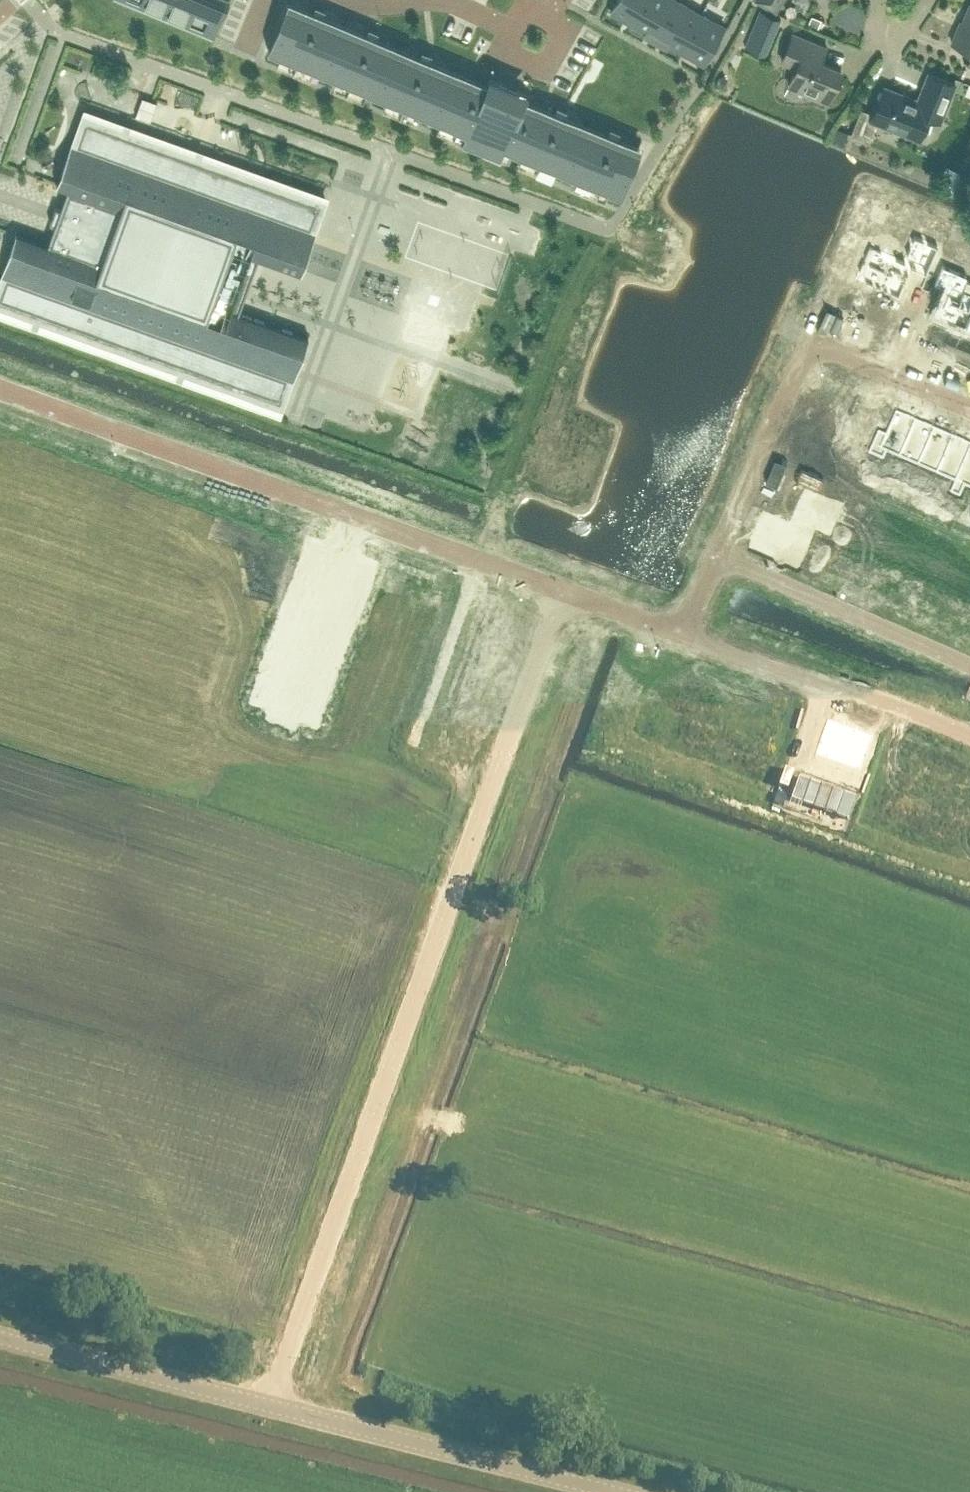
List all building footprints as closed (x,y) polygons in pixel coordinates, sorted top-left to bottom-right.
[(211,33),(225,0),(132,0),(211,33)] [(647,0),(616,0),(611,10),(634,23),(647,0)] [(634,23),(657,36),(677,0),(647,0),(634,23)] [(681,0),(677,0),(657,36),(680,48),(701,11),(681,0)] [(782,0),(756,0),(775,11),(782,0)] [(968,2),(958,27),(957,26),(951,41),(969,48),(969,3),(968,2)] [(311,14),(288,5),(269,49),(292,59),(288,69),(298,72),(302,63),(346,81),(342,91),(351,94),(355,85),(399,103),(395,113),(404,116),(408,107),(453,125),(449,135),(500,156),(504,146),(534,158),(530,168),(539,172),(543,162),(587,180),(583,190),(592,194),(596,184),(619,194),(638,149),(614,140),(619,129),(610,125),(606,136),(561,118),(566,107),(557,103),(552,114),(521,101),(525,90),(489,75),(485,86),(426,62),(431,51),(422,48),(417,58),(373,40),(378,29),(369,26),(364,36),(320,18),(324,7),(315,4),(311,14)] [(780,18),(759,9),(744,44),(765,53),(780,18)] [(701,11),(680,48),(703,61),(724,24),(701,11)] [(827,99),(840,68),(821,60),(826,47),(791,33),(781,59),(795,65),(788,83),(827,99)] [(938,119),(953,82),(928,72),(917,100),(883,86),(872,112),(861,108),(850,134),(863,139),(865,134),(870,136),(877,120),(919,137),(928,115),(938,119)] [(152,124),(157,104),(139,101),(135,120),(152,124)] [(86,115),(60,188),(70,192),(63,211),(58,209),(52,226),(57,227),(50,246),(20,236),(0,293),(0,308),(36,321),(36,319),(44,322),(43,324),(171,369),(171,367),(179,370),(178,372),(284,410),(309,339),(241,315),(261,260),(302,274),(328,201),(204,157),(203,159),(196,157),(197,155),(131,131),(130,133),(124,131),(124,129),(86,115)] [(868,243),(854,276),(899,295),(911,266),(926,273),(938,244),(914,233),(903,258),(868,243)] [(969,325),(969,291),(961,287),(967,274),(941,262),(932,282),(947,289),(937,311),(969,325)] [(826,377),(813,408),(857,427),(849,445),(864,451),(874,426),(862,421),(872,397),(851,388),(852,386),(842,382),(841,384),(826,377)] [(899,454),(915,417),(896,408),(886,431),(878,428),(868,450),(882,456),(886,448),(899,454)] [(918,462),(934,425),(915,417),(899,454),(918,462)] [(936,470),(953,433),(934,425),(918,462),(936,470)] [(969,444),(969,440),(953,433),(936,470),(955,479),(969,444)] [(955,479),(950,490),(959,494),(964,483),(969,485),(969,444),(955,479)] [(937,492),(928,488),(924,498),(933,502),(937,492)] [(810,534),(808,533),(812,524),(829,532),(840,506),(807,491),(795,517),(798,518),(794,527),(766,515),(752,546),(796,565),(810,534)] [(838,583),(860,593),(881,545),(847,530),(837,554),(849,559),(838,583)] [(413,590),(405,610),(442,624),(449,603),(413,590)] [(835,697),(822,733),(867,749),(880,714),(835,697)] [(798,735),(786,769),(808,777),(820,743),(798,735)] [(958,802),(969,807),(969,774),(961,794),(958,802)]
